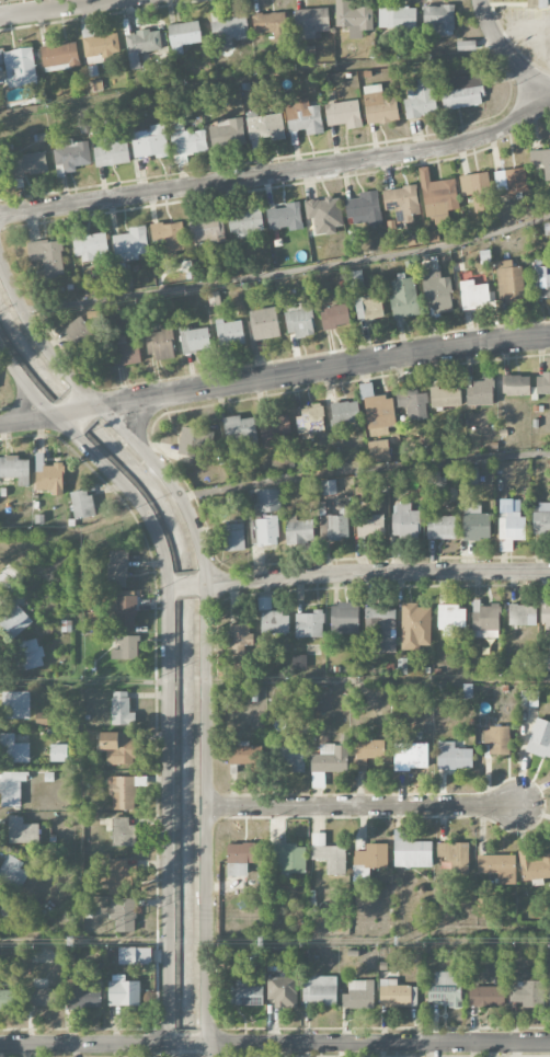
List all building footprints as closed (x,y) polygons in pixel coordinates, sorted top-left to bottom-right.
[(335,27),(348,27),(348,38),(362,38),(362,30),(373,30),(372,7),(349,7),(349,0),(335,0),(335,27)] [(538,8),(549,8),(549,0),(538,0),(538,8)] [(454,5),(422,6),(423,35),(454,34),(454,5)] [(416,7),(378,6),(378,28),(416,29),(416,7)] [(315,31),(329,31),(328,8),(295,9),(296,39),(315,39),(315,31)] [(251,14),(252,33),(283,31),(282,12),(251,14)] [(233,48),(232,41),(247,38),(243,16),(209,22),(215,51),(233,48)] [(183,53),(182,45),(202,42),(198,20),(167,25),(172,54),(183,53)] [(82,25),(84,62),(119,60),(117,34),(96,35),(95,24),(82,25)] [(160,29),(124,34),(129,70),(140,69),(138,53),(151,52),(151,54),(163,53),(160,29)] [(39,47),(43,71),(79,66),(75,41),(39,47)] [(36,84),(33,48),(3,50),(8,101),(31,99),(30,85),(36,84)] [(443,108),(483,106),(481,75),(444,77),(444,88),(442,88),(443,108)] [(433,77),(418,78),(418,85),(406,87),(408,98),(403,99),(405,117),(437,114),(433,77)] [(365,124),(399,121),(396,94),(382,95),(381,84),(362,86),(365,124)] [(285,102),(288,132),(305,130),(305,135),(323,133),(320,105),(309,106),(308,99),(285,102)] [(347,129),(361,127),(359,100),(325,103),(327,125),(347,124),(347,129)] [(285,138),(282,114),(247,117),(251,152),(261,150),(260,140),(285,138)] [(208,124),(211,149),(246,143),(242,118),(208,124)] [(133,159),(168,155),(165,126),(130,129),(133,159)] [(208,152),(205,128),(171,133),(175,165),(188,164),(187,154),(208,152)] [(91,164),(87,139),(63,142),(63,148),(52,149),(55,176),(76,173),(76,166),(91,164)] [(92,145),(94,166),(129,163),(127,142),(92,145)] [(549,180),(549,149),(531,150),(531,164),(544,164),(544,180),(549,180)] [(48,169),(43,150),(11,158),(16,177),(48,169)] [(430,182),(428,167),(418,168),(425,217),(434,216),(435,225),(449,223),(447,211),(459,209),(454,178),(430,182)] [(509,194),(528,191),(524,167),(494,171),(497,190),(508,189),(509,194)] [(459,175),(461,196),(472,195),(474,214),(493,211),(489,172),(459,175)] [(413,222),(413,214),(419,214),(417,187),(382,188),(383,210),(395,209),(395,223),(413,222)] [(344,200),(348,226),(382,221),(377,190),(358,193),(359,197),(344,200)] [(343,230),(339,196),(303,201),(306,219),(313,218),(315,234),(343,230)] [(266,209),(268,230),(289,228),(289,231),(302,229),(300,201),(285,203),(286,207),(266,209)] [(263,230),(261,209),(228,213),(231,238),(249,236),(248,232),(263,230)] [(191,219),(192,243),(223,242),(222,217),(191,219)] [(188,247),(185,220),(150,225),(152,240),(163,239),(166,263),(177,262),(176,249),(188,247)] [(129,233),(112,236),(115,261),(140,257),(139,254),(149,252),(145,225),(128,228),(129,233)] [(77,263),(109,256),(105,233),(73,239),(77,263)] [(44,276),(64,275),(62,240),(28,242),(29,260),(43,260),(44,276)] [(496,261),(498,300),(524,300),(523,266),(512,266),(512,260),(496,261)] [(547,266),(533,267),(535,298),(549,297),(549,274),(547,274),(547,266)] [(432,296),(433,312),(452,312),(451,277),(439,278),(439,271),(422,271),(423,296),(432,296)] [(392,318),(418,315),(414,277),(391,280),(393,296),(390,296),(392,318)] [(474,285),(473,280),(459,281),(462,309),(490,306),(488,284),(474,285)] [(354,299),(358,321),(385,315),(380,294),(354,299)] [(295,337),(315,335),(311,304),(290,306),(291,312),(283,312),(286,333),(294,332),(295,337)] [(350,326),(348,306),(320,308),(321,328),(350,326)] [(280,336),(276,307),(250,310),(253,340),(280,336)] [(59,335),(75,353),(95,334),(79,317),(59,335)] [(245,344),(242,320),(215,323),(218,347),(245,344)] [(208,328),(188,330),(188,326),(178,327),(181,353),(211,350),(208,328)] [(146,354),(154,353),(155,359),(173,358),(172,331),(145,332),(146,354)] [(117,365),(140,364),(139,341),(127,342),(126,335),(116,336),(117,365)] [(536,373),(536,393),(549,394),(549,374),(536,373)] [(530,395),(530,375),(501,376),(502,395),(530,395)] [(493,381),(466,381),(466,406),(493,406),(493,381)] [(430,388),(430,407),(461,406),(460,387),(430,388)] [(428,418),(427,390),(396,392),(397,408),(406,407),(406,419),(428,418)] [(358,400),(335,403),(334,396),(328,396),(332,439),(342,438),(340,423),(360,421),(358,400)] [(388,435),(388,426),(395,426),(394,396),(366,397),(367,436),(388,435)] [(314,422),(314,421),(323,420),(322,408),(294,411),(296,432),(308,430),(307,423),(314,422)] [(254,417),(242,419),(241,415),(221,418),(225,449),(258,445),(254,417)] [(276,446),(274,437),(291,435),(288,415),(258,420),(262,449),(276,446)] [(204,456),(206,443),(212,444),(214,432),(183,426),(179,452),(204,456)] [(367,442),(370,463),(390,460),(387,439),(367,442)] [(17,477),(17,486),(29,487),(29,459),(0,458),(0,477),(17,477)] [(53,490),(53,495),(63,495),(63,464),(41,464),(41,459),(34,459),(33,490),(53,490)] [(322,495),(336,494),(336,480),(321,480),(322,495)] [(279,489),(257,490),(258,512),(280,511),(279,489)] [(93,516),(90,490),(69,492),(72,519),(93,516)] [(526,517),(520,517),(520,499),(499,499),(498,551),(513,551),(513,540),(525,540),(526,517)] [(538,502),(538,512),(533,512),(533,535),(549,535),(549,503),(538,502)] [(390,538),(418,539),(419,511),(411,510),(411,504),(396,503),(396,513),(391,513),(390,538)] [(463,514),(463,540),(490,539),(490,513),(463,514)] [(313,543),(313,520),(296,520),(296,514),(285,514),(286,543),(313,543)] [(348,539),(349,516),(320,515),(319,538),(348,539)] [(356,537),(384,538),(384,515),(356,515),(356,537)] [(455,516),(426,516),(426,538),(455,539),(455,516)] [(250,518),(251,546),(278,545),(277,518),(250,518)] [(245,550),(244,523),(224,524),(225,551),(245,550)] [(127,550),(109,550),(109,563),(105,563),(105,587),(127,587),(127,550)] [(11,593),(25,574),(9,563),(0,574),(0,584),(11,593)] [(136,626),(135,590),(116,590),(116,610),(111,610),(111,626),(136,626)] [(542,591),(541,631),(549,632),(549,591),(542,591)] [(289,633),(289,612),(271,613),(271,597),(259,597),(259,633),(289,633)] [(499,638),(500,605),(480,604),(480,599),(473,599),(472,637),(499,638)] [(32,621),(13,600),(0,612),(0,625),(13,639),(32,621)] [(420,650),(420,645),(430,645),(431,607),(418,607),(419,603),(401,602),(400,649),(420,650)] [(359,603),(330,603),(329,634),(358,634),(359,603)] [(466,606),(439,605),(439,636),(452,637),(453,627),(465,627),(466,606)] [(536,605),(508,605),(508,625),(536,625),(536,605)] [(396,652),(395,608),(364,608),(365,639),(369,639),(369,653),(396,652)] [(323,637),(323,612),(294,612),(294,637),(323,637)] [(251,645),(252,625),(229,624),(229,653),(245,653),(245,645),(251,645)] [(138,658),(137,635),(113,636),(113,659),(138,658)] [(44,666),(38,638),(19,642),(25,670),(44,666)] [(305,654),(292,655),(292,669),(306,669),(305,654)] [(29,691),(2,691),(2,719),(30,718),(29,691)] [(128,691),(110,692),(111,725),(135,724),(135,711),(129,711),(128,691)] [(34,712),(34,726),(50,725),(50,712),(34,712)] [(535,718),(526,751),(549,759),(549,722),(535,718)] [(509,727),(483,727),(483,745),(490,745),(490,755),(509,754),(509,727)] [(105,750),(105,764),(133,765),(134,733),(96,732),(96,750),(105,750)] [(15,733),(1,733),(0,761),(30,762),(30,743),(15,742),(15,733)] [(293,746),(293,737),(280,738),(281,771),(305,770),(304,745),(293,746)] [(385,740),(355,740),(355,759),(385,759),(385,740)] [(408,760),(408,767),(427,768),(428,744),(395,742),(394,760),(408,760)] [(454,748),(454,742),(437,742),(437,769),(472,769),(472,747),(454,748)] [(68,745),(48,744),(48,761),(67,761),(68,745)] [(347,771),(347,744),(319,745),(320,754),(310,754),(311,772),(347,771)] [(229,765),(263,766),(263,746),(229,745),(229,765)] [(1,807),(20,806),(20,772),(1,772),(1,807)] [(134,810),(134,784),(144,784),(144,777),(107,776),(107,796),(111,796),(111,809),(134,810)] [(23,824),(23,815),(7,815),(7,843),(39,842),(39,824),(23,824)] [(129,818),(111,817),(111,845),(136,845),(136,825),(129,825),(129,818)] [(432,867),(432,841),(405,841),(405,829),(393,829),(393,867),(432,867)] [(345,845),(325,846),(325,833),(311,833),(312,860),(325,859),(326,875),(346,875),(345,845)] [(387,844),(366,843),(366,838),(354,838),(354,875),(369,875),(369,868),(387,868),(387,844)] [(468,842),(436,843),(437,871),(468,870),(468,842)] [(248,876),(247,863),(261,863),(261,843),(226,844),(226,876),(248,876)] [(278,873),(307,872),(306,844),(270,845),(270,859),(278,858),(278,873)] [(533,854),(533,850),(519,851),(521,883),(539,882),(539,879),(549,878),(549,853),(533,854)] [(29,872),(21,868),(24,862),(7,854),(0,869),(0,880),(21,890),(29,872)] [(515,854),(476,855),(476,873),(497,873),(498,884),(515,884),(515,854)] [(136,865),(127,865),(127,859),(100,860),(100,884),(107,884),(107,895),(119,894),(119,886),(137,885),(136,865)] [(114,932),(136,932),(135,898),(109,898),(109,919),(114,919),(114,932)] [(151,964),(151,947),(117,947),(117,964),(151,964)] [(194,973),(207,972),(206,953),(193,953),(194,973)] [(428,1003),(449,1003),(449,1008),(461,1008),(461,977),(451,976),(451,971),(435,971),(434,983),(428,983),(428,1003)] [(140,1006),(140,981),(124,981),(124,975),(109,974),(108,1005),(140,1006)] [(336,976),(304,976),(304,997),(309,997),(309,1006),(337,1005),(336,976)] [(267,977),(267,1000),(273,1000),(273,1007),(297,1008),(298,977),(267,977)] [(416,985),(397,986),(397,978),(379,979),(379,1007),(416,1007),(416,985)] [(262,1005),(263,986),(251,986),(251,979),(234,979),(234,991),(230,991),(229,1005),(262,1005)] [(374,981),(348,980),(348,994),(341,994),(341,1007),(373,1008),(374,981)] [(510,981),(509,1002),(521,1002),(521,1006),(543,1007),(544,982),(510,981)] [(101,1008),(100,986),(67,987),(67,1008),(101,1008)] [(504,987),(468,986),(467,1007),(504,1007),(504,987)] [(57,988),(25,988),(25,1006),(57,1006),(57,988)] [(0,990),(0,1009),(10,1010),(11,990),(0,990)]
